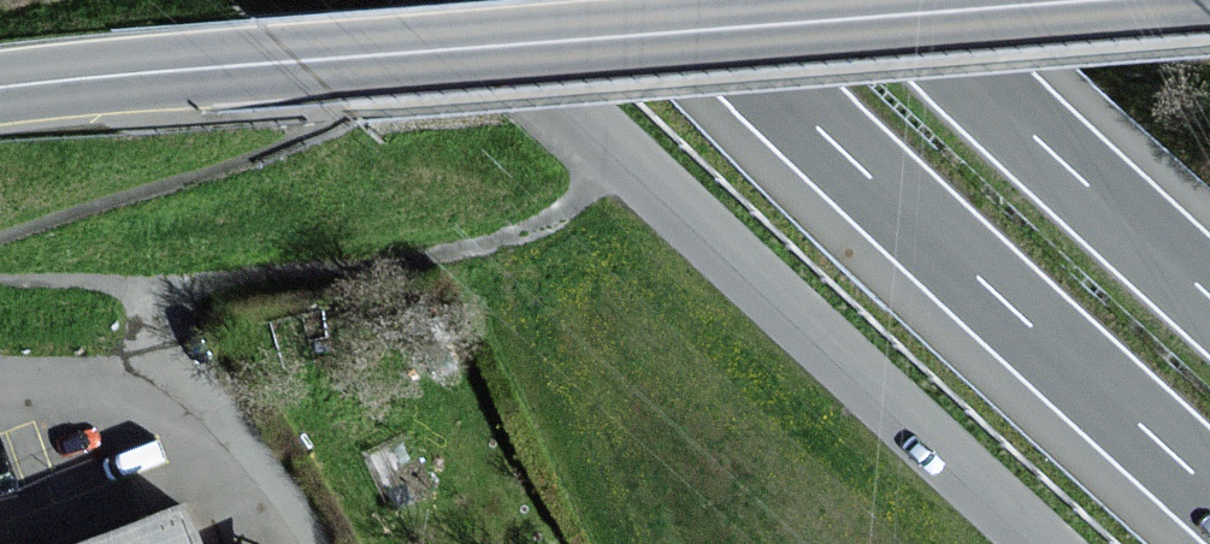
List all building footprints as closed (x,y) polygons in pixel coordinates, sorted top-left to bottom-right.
[(213,502),(102,543),(229,543),(213,502)]
